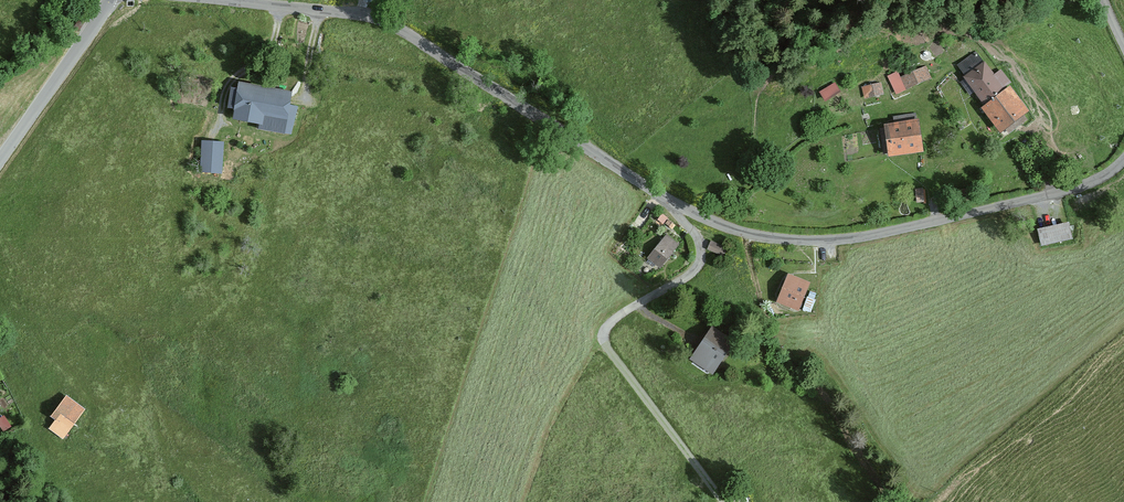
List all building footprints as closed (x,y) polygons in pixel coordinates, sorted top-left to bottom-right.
[(79,21),(74,29),(79,33),(84,25),(83,24),(79,21)] [(984,108),(1001,130),(1027,111),(1009,87),(1004,92),(1001,88),(1010,82),(1001,70),(995,75),(976,51),(958,65),(988,105),(984,108)] [(897,73),(890,77),(897,93),(931,78),(926,67),(900,78),(897,73)] [(880,84),(863,87),(865,97),(882,93),(880,84)] [(290,93),(240,86),(239,92),(230,91),(227,110),(233,111),(231,125),(261,129),(260,134),(291,139),(296,108),(288,107),(290,93)] [(886,125),(890,153),(921,149),(917,121),(886,125)] [(222,173),(223,140),(203,139),(202,172),(222,173)] [(1069,220),(1037,227),(1041,245),(1073,238),(1069,220)] [(665,235),(647,257),(659,266),(677,244),(665,235)] [(710,240),(707,249),(720,254),(724,246),(710,240)] [(810,281),(789,272),(777,300),(799,309),(810,281)] [(712,324),(689,357),(712,373),(735,340),(712,324)] [(85,411),(67,397),(52,417),(57,421),(51,428),(64,438),(85,411)] [(0,418),(0,426),(4,432),(12,427),(4,415),(0,418)]
